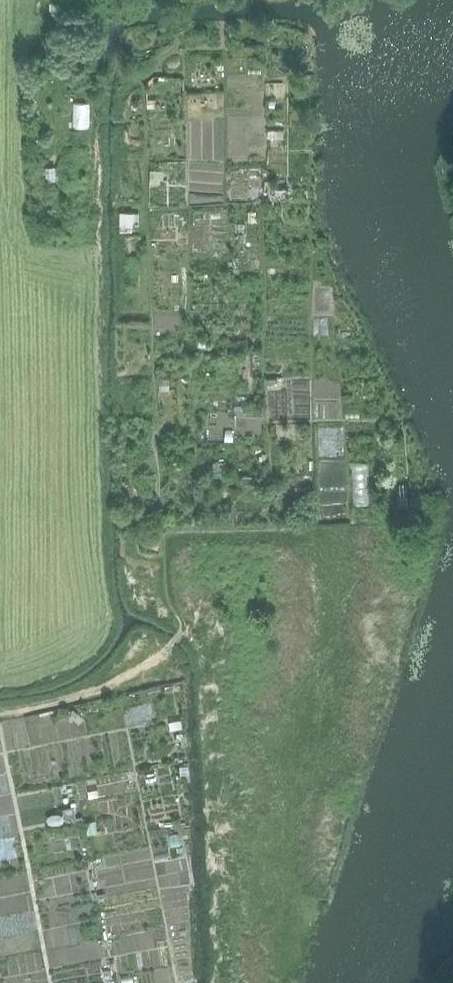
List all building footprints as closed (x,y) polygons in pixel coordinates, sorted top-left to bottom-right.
[(121,227),(137,227),(136,210),(121,210),(121,227)] [(166,819),(178,817),(175,797),(163,799),(166,819)]
